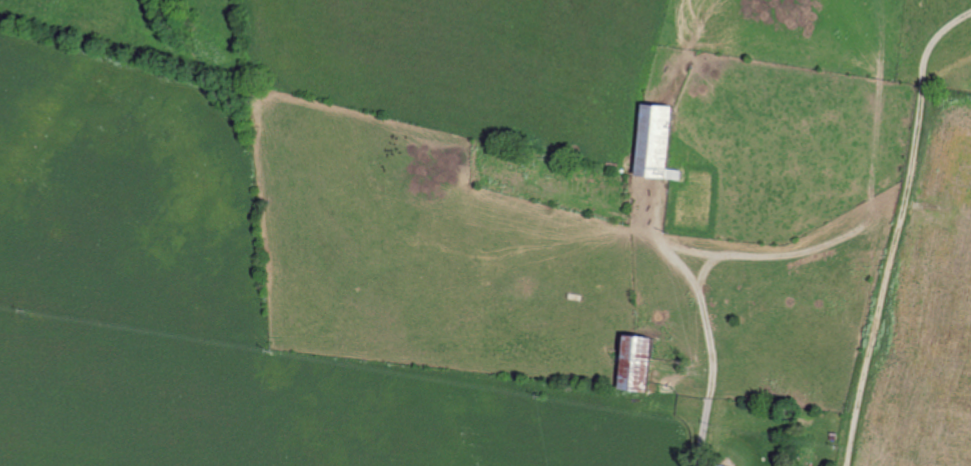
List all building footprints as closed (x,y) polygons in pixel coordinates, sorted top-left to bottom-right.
[(673,103),(643,102),(638,175),(681,177),(682,168),(670,168),(673,103)] [(621,387),(650,391),(657,336),(629,332),(621,387)]
